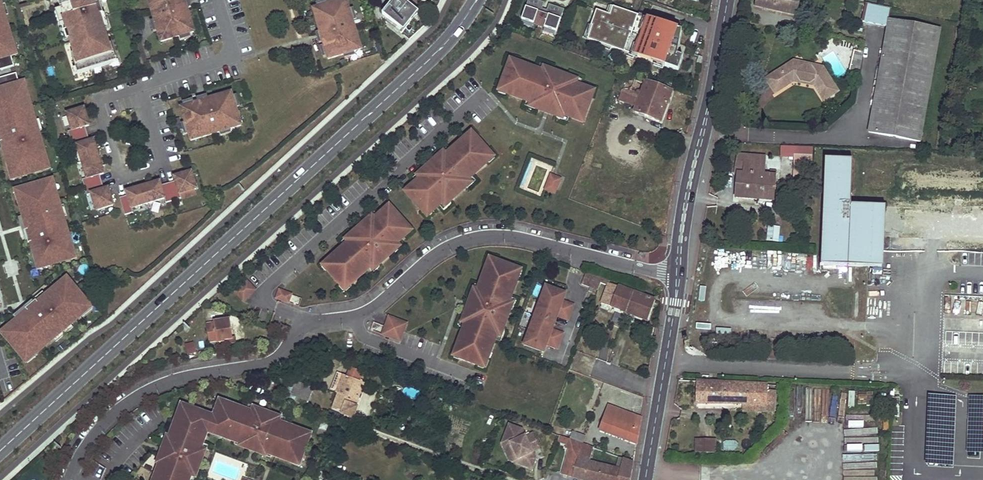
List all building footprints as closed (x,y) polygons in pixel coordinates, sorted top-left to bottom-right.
[(15,66),(12,55),(15,54),(11,41),(13,41),(1,0),(0,0),(0,70),(15,66)] [(63,12),(65,11),(67,19),(65,19),(69,34),(71,34),(74,42),(72,42),(75,55),(72,56),(76,69),(77,73),(90,69),(91,71),(104,67),(104,65),(114,62),(117,61),(113,47),(109,48),(105,33),(101,19),(105,18),(102,6),(98,8),(96,2),(96,0),(59,0),(63,12)] [(194,32),(187,8),(182,9),(181,5),(183,5),(182,0),(149,0),(156,25),(158,30),(161,42),(184,35),(190,33),(194,32)] [(346,0),(341,0),(323,6),(318,7),(313,9),(320,33),(325,31),(326,36),(324,36),(326,41),(323,42),(326,51),(327,56),(328,59),(343,54),(349,53),(361,49),(351,15),(349,10),(346,0)] [(382,14),(404,31),(419,12),(403,0),(394,0),(382,14)] [(537,0),(529,0),(521,19),(538,25),(543,13),(540,12),(544,3),(539,1),(537,0)] [(755,6),(796,15),(800,0),(757,0),(755,6)] [(555,32),(564,11),(555,7),(554,7),(549,5),(546,14),(543,13),(538,25),(555,32)] [(889,10),(867,5),(863,21),(886,25),(889,10)] [(676,56),(685,33),(614,8),(611,16),(607,15),(597,11),(591,27),(595,28),(590,41),(681,73),(686,59),(681,58),(676,56)] [(65,11),(63,12),(58,13),(66,44),(72,42),(74,42),(71,34),(69,34),(65,19),(67,19),(65,11)] [(105,18),(101,19),(105,33),(111,32),(106,17),(105,18)] [(940,29),(889,20),(869,132),(920,141),(940,29)] [(587,40),(590,41),(595,28),(591,27),(587,40)] [(681,58),(685,33),(676,56),(681,58)] [(852,54),(849,72),(859,73),(862,55),(852,54)] [(510,56),(507,64),(508,64),(515,67),(517,61),(518,59),(510,56)] [(515,67),(508,64),(501,84),(508,87),(506,92),(513,95),(513,96),(527,101),(527,100),(533,102),(533,104),(545,108),(546,106),(546,105),(552,107),(551,108),(551,110),(562,115),(563,113),(569,115),(568,117),(583,122),(593,96),(584,93),(585,90),(580,88),(581,85),(579,84),(574,83),(576,80),(570,78),(563,75),(563,76),(557,74),(558,73),(551,70),(545,68),(544,71),(539,69),(539,68),(525,63),(525,64),(517,61),(515,67)] [(115,66),(114,62),(104,65),(104,67),(91,71),(90,69),(77,73),(76,69),(74,70),(76,77),(115,66)] [(839,91),(823,68),(818,71),(814,66),(804,64),(797,68),(793,62),(765,80),(775,94),(793,82),(795,80),(801,82),(801,83),(806,84),(812,80),(815,85),(825,101),(839,91)] [(0,78),(0,142),(0,143),(3,142),(10,165),(12,165),(16,178),(30,174),(30,172),(47,167),(44,156),(46,155),(29,96),(27,96),(23,83),(21,84),(17,73),(0,78)] [(646,81),(647,80),(628,73),(618,99),(634,105),(632,111),(659,122),(671,91),(646,81)] [(571,75),(570,78),(576,80),(574,83),(579,84),(582,79),(571,75)] [(499,84),(497,91),(505,94),(506,92),(508,87),(501,84),(499,84)] [(585,90),(584,93),(593,96),(595,91),(586,87),(585,90)] [(233,97),(231,92),(208,100),(209,104),(204,106),(204,104),(199,105),(198,102),(189,105),(184,107),(181,108),(186,123),(187,128),(191,141),(225,130),(230,129),(241,125),(234,102),(233,97)] [(84,108),(67,113),(72,130),(68,131),(73,147),(77,146),(87,178),(83,180),(87,195),(92,194),(96,211),(113,205),(108,188),(104,189),(100,175),(104,174),(100,160),(99,157),(94,140),(90,141),(85,127),(89,126),(84,108)] [(464,134),(465,136),(469,140),(474,135),(475,134),(470,128),(464,134)] [(415,180),(403,191),(422,212),(429,205),(431,207),(435,204),(437,206),(438,205),(442,201),(444,203),(449,199),(454,195),(453,194),(457,190),(458,191),(464,186),(469,182),(466,179),(471,176),(482,166),(481,166),(487,160),(483,156),(489,151),(474,135),(469,140),(465,136),(459,141),(448,150),(448,151),(444,156),(443,154),(433,163),(434,165),(435,166),(431,170),(430,169),(429,168),(420,176),(421,177),(416,181),(415,180)] [(813,148),(782,147),(781,156),(795,156),(794,179),(812,179),(813,148)] [(490,150),(489,151),(483,156),(487,160),(489,162),(496,156),(490,150)] [(771,175),(764,175),(765,156),(737,155),(736,173),(737,173),(743,173),(743,184),(737,184),(736,199),(775,200),(777,170),(772,170),(771,175)] [(852,160),(826,159),(821,265),(830,266),(845,266),(874,267),(875,232),(885,232),(886,207),(851,205),(852,160)] [(120,198),(125,215),(133,213),(132,208),(164,199),(166,203),(181,198),(180,194),(197,189),(192,172),(175,177),(176,181),(161,186),(160,182),(126,192),(127,195),(120,198)] [(469,182),(464,186),(466,188),(475,180),(471,176),(466,179),(469,182)] [(561,179),(556,177),(553,184),(548,182),(545,190),(555,194),(561,179)] [(51,181),(19,190),(22,201),(20,201),(28,230),(25,231),(29,243),(32,243),(36,257),(38,257),(42,267),(74,258),(71,247),(73,247),(56,191),(54,191),(51,181)] [(443,209),(451,202),(449,199),(444,203),(442,201),(438,205),(443,209)] [(334,257),(328,262),(332,266),(327,271),(341,287),(347,282),(351,286),(357,281),(368,271),(367,271),(372,267),(373,270),(378,265),(384,260),(383,259),(387,255),(387,256),(393,251),(398,247),(395,245),(401,239),(398,237),(402,234),(400,232),(407,225),(388,205),(377,216),(378,217),(373,221),(372,220),(363,228),(364,230),(365,231),(361,235),(360,234),(358,232),(349,241),(350,242),(345,247),(344,246),(333,256),(334,257)] [(429,205),(422,212),(426,216),(433,209),(431,207),(429,205)] [(411,229),(407,225),(400,232),(402,234),(404,236),(411,229)] [(766,241),(779,242),(780,226),(767,226),(766,241)] [(885,232),(875,232),(874,267),(883,268),(885,232)] [(403,246),(399,241),(395,245),(398,247),(393,251),(395,253),(403,246)] [(496,257),(489,254),(485,263),(488,264),(493,266),(496,258),(496,257)] [(811,272),(811,255),(754,254),(753,271),(811,272)] [(515,266),(496,258),(493,266),(488,264),(485,271),(484,270),(479,284),(480,284),(477,291),(476,290),(474,295),(471,302),(472,303),(474,304),(472,309),(470,308),(469,308),(466,315),(465,319),(466,320),(464,326),(463,326),(457,339),(459,340),(456,347),(461,349),(458,356),(478,364),(481,357),(486,359),(489,352),(495,338),(494,338),(496,332),(499,333),(501,328),(504,320),(503,320),(505,315),(506,315),(509,308),(511,303),(508,301),(510,296),(511,296),(516,283),(515,283),(518,275),(513,273),(515,266)] [(31,290),(30,272),(27,272),(26,260),(5,262),(5,275),(18,274),(19,290),(31,290)] [(327,261),(320,267),(326,272),(327,271),(332,266),(328,262),(327,261)] [(368,271),(372,275),(380,267),(378,265),(373,270),(372,267),(367,271),(368,271)] [(516,265),(515,266),(513,273),(518,275),(520,276),(523,267),(516,265)] [(845,266),(830,266),(830,274),(844,274),(845,266)] [(594,277),(585,274),(581,286),(590,289),(591,285),(594,277)] [(610,283),(594,277),(591,285),(600,288),(607,290),(602,306),(647,322),(655,301),(609,285),(610,283)] [(90,305),(69,280),(61,287),(59,285),(39,302),(37,300),(26,309),(28,311),(11,326),(12,327),(4,334),(26,360),(34,353),(35,354),(84,314),(82,312),(90,305)] [(341,287),(340,288),(345,294),(352,288),(351,286),(347,282),(341,287)] [(479,284),(474,282),(470,293),(474,295),(476,290),(477,291),(480,284),(479,284)] [(248,283),(236,293),(244,303),(256,292),(248,283)] [(564,292),(544,285),(522,344),(542,351),(545,343),(547,344),(558,348),(563,334),(552,330),(550,329),(553,322),(555,315),(557,315),(568,319),(573,305),(563,301),(561,300),(564,292)] [(600,288),(591,285),(590,289),(588,293),(592,294),(593,291),(598,292),(600,288)] [(280,292),(277,300),(289,305),(292,296),(280,292)] [(385,324),(382,332),(392,336),(393,333),(400,336),(406,321),(389,314),(385,324)] [(233,339),(230,320),(214,323),(214,324),(207,325),(209,342),(216,341),(217,343),(225,342),(224,340),(233,339)] [(505,329),(501,328),(499,333),(496,332),(494,338),(495,338),(500,340),(505,329)] [(181,344),(181,353),(194,353),(194,344),(181,344)] [(456,347),(453,346),(450,355),(457,358),(458,356),(461,349),(456,347)] [(486,359),(481,357),(478,364),(477,365),(485,368),(488,360),(486,359)] [(339,394),(334,408),(344,412),(343,414),(356,418),(359,407),(357,406),(364,382),(350,377),(350,374),(342,371),(339,381),(341,382),(337,393),(339,394)] [(313,387),(296,381),(291,395),(308,401),(313,387)] [(767,384),(697,381),(696,403),(741,403),(766,403),(767,391),(767,384)] [(774,391),(767,391),(766,403),(741,403),(741,412),(773,412),(774,391)] [(857,393),(857,404),(872,404),(872,394),(857,393)] [(899,399),(890,398),(889,416),(898,417),(899,399)] [(225,402),(223,407),(217,404),(212,419),(198,413),(199,411),(187,407),(185,413),(179,410),(171,432),(172,432),(170,439),(168,438),(159,462),(161,463),(159,469),(157,469),(153,479),(190,479),(192,475),(195,476),(204,452),(202,450),(209,430),(222,434),(221,437),(235,443),(236,440),(243,443),(242,445),(265,454),(266,452),(272,454),(272,456),(293,464),(295,457),(301,459),(309,439),(302,437),(305,430),(277,421),(279,417),(254,408),(252,412),(225,402)] [(601,430),(637,443),(641,418),(609,405),(601,430)] [(849,422),(874,422),(874,408),(849,408),(849,422)] [(524,429),(511,424),(505,439),(511,442),(519,459),(518,463),(533,469),(536,459),(533,452),(541,449),(534,434),(527,437),(524,429)] [(571,439),(583,443),(585,436),(574,432),(571,439)] [(571,439),(569,438),(568,442),(568,445),(571,446),(563,471),(574,474),(583,443),(571,439)] [(505,439),(503,443),(511,460),(518,463),(519,459),(511,442),(505,439)] [(714,440),(694,439),(694,453),(714,453),(714,440)] [(594,479),(630,479),(634,461),(624,458),(621,469),(590,461),(594,447),(584,443),(583,443),(574,474),(594,479)] [(877,453),(878,446),(862,445),(862,453),(877,453)] [(887,463),(880,463),(879,479),(886,479),(887,463)]
